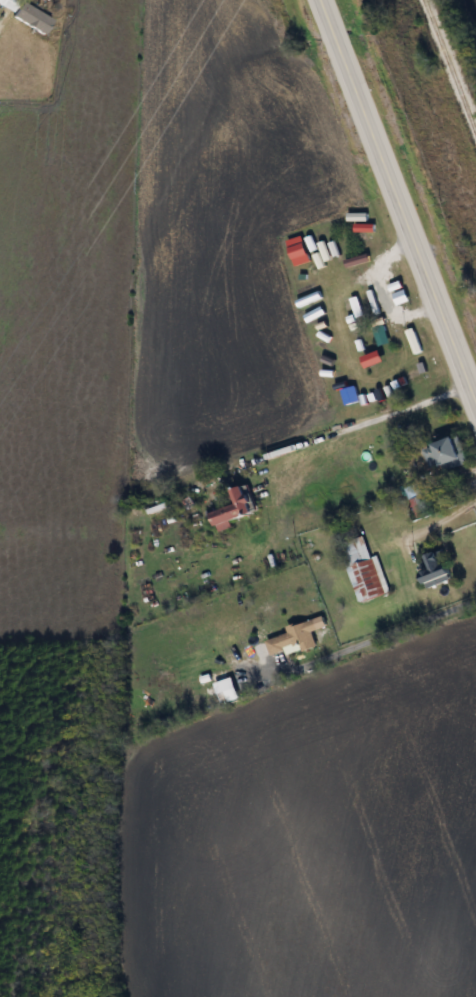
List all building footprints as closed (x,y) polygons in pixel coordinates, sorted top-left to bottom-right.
[(11,11),(0,5),(0,0),(17,0),(11,11)] [(42,35),(12,14),(22,0),(52,20),(42,35)] [(392,326),(377,330),(366,295),(369,294),(366,284),(378,280),(392,326)] [(469,462),(444,472),(441,463),(430,467),(423,449),(458,435),(469,462)] [(230,519),(232,527),(218,531),(211,506),(229,501),(227,491),(245,486),(253,513),(230,519)] [(411,499),(424,495),(430,512),(416,517),(411,499)] [(346,566),(353,563),(345,541),(362,536),(370,559),(377,557),(389,592),(359,602),(346,566)] [(426,587),(416,560),(441,551),(452,578),(426,587)] [(301,646),(270,654),(266,639),(288,633),(286,626),(314,619),(317,629),(312,630),(316,647),(302,650),(301,646)]
